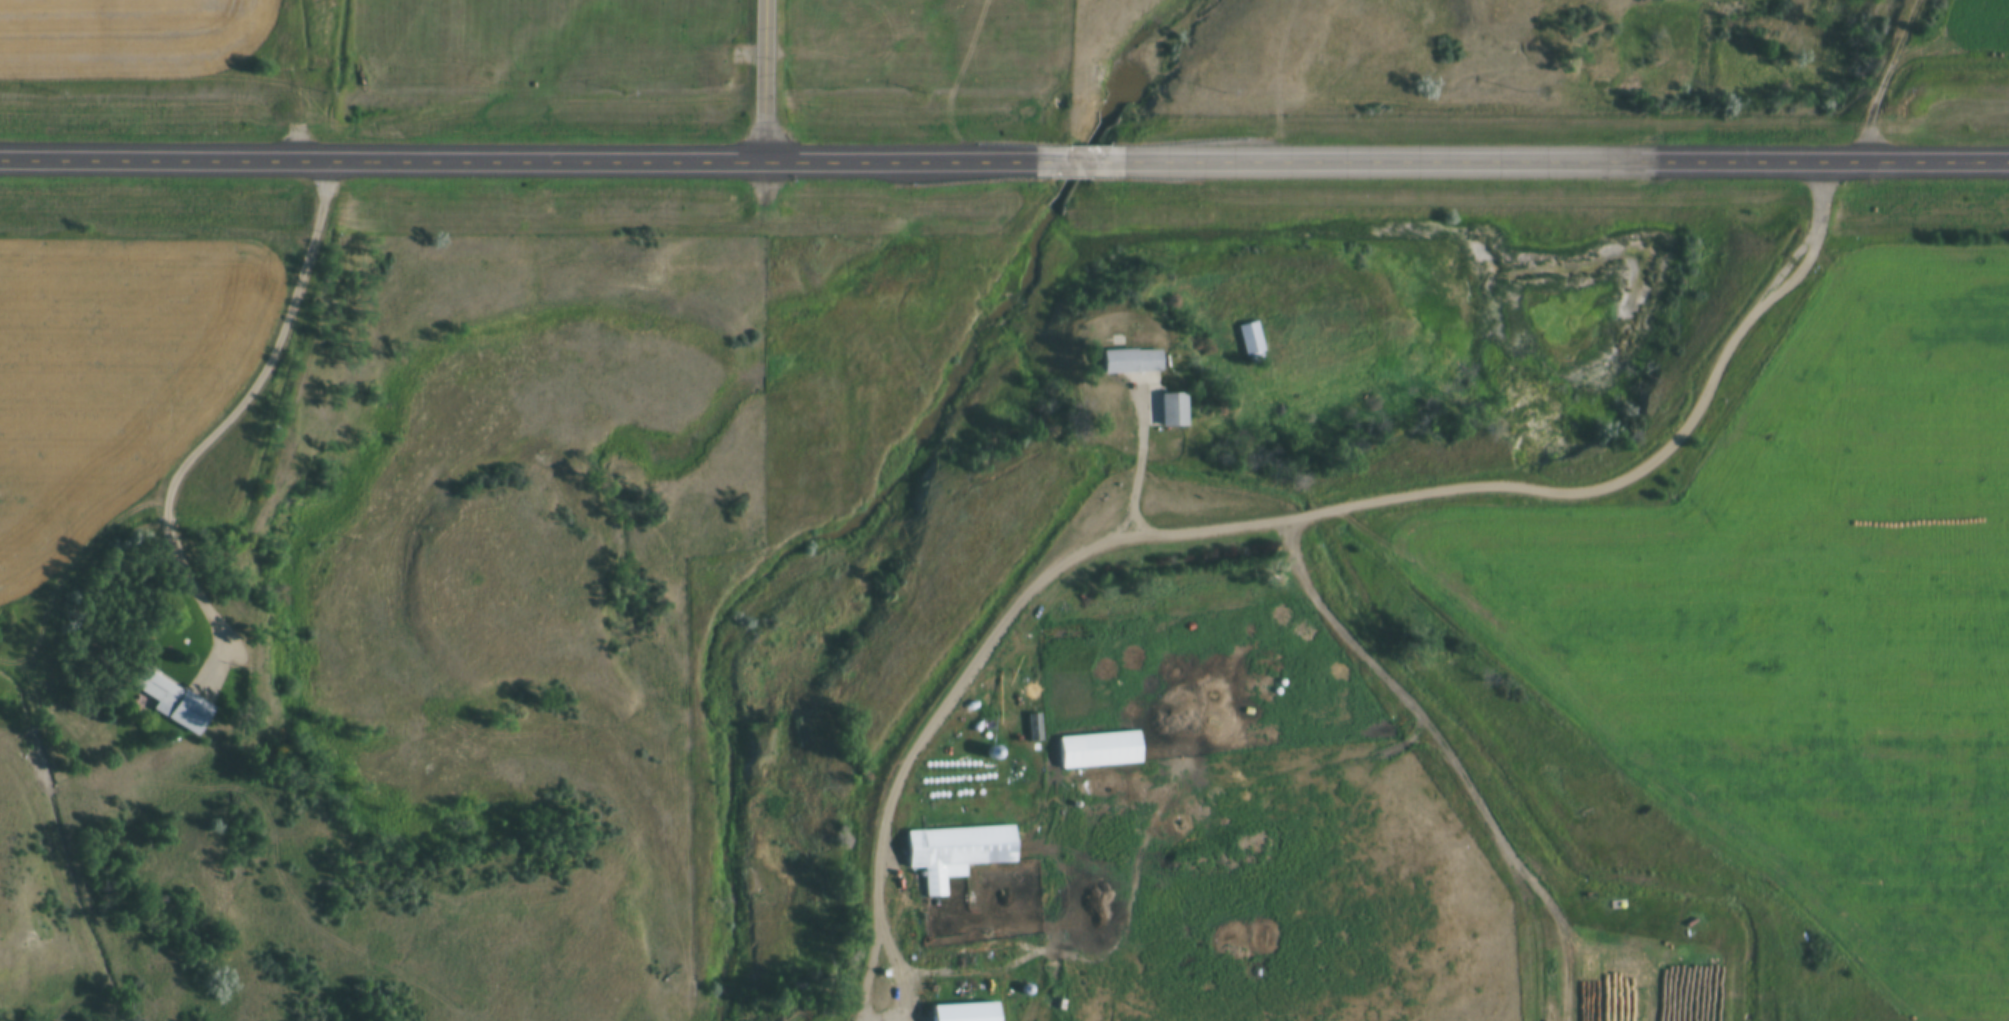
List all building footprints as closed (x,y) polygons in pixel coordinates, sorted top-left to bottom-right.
[(1245,359),(1258,356),(1258,354),(1264,353),(1257,322),(1238,327),(1245,359)] [(1160,394),(1159,350),(1102,351),(1102,374),(1147,374),(1148,427),(1185,427),(1185,394),(1160,394)] [(157,701),(151,712),(197,736),(212,706),(139,668),(129,686),(157,701)] [(1028,743),(1041,743),(1041,715),(1028,715),(1028,743)] [(1061,769),(1140,764),(1138,732),(1059,737),(1061,769)] [(966,866),(1014,864),(1013,827),(906,831),(907,869),(924,869),(925,898),(945,897),(945,879),(966,878),(966,866)] [(962,1012),(932,1012),(932,1020),(962,1020),(962,1012)]
